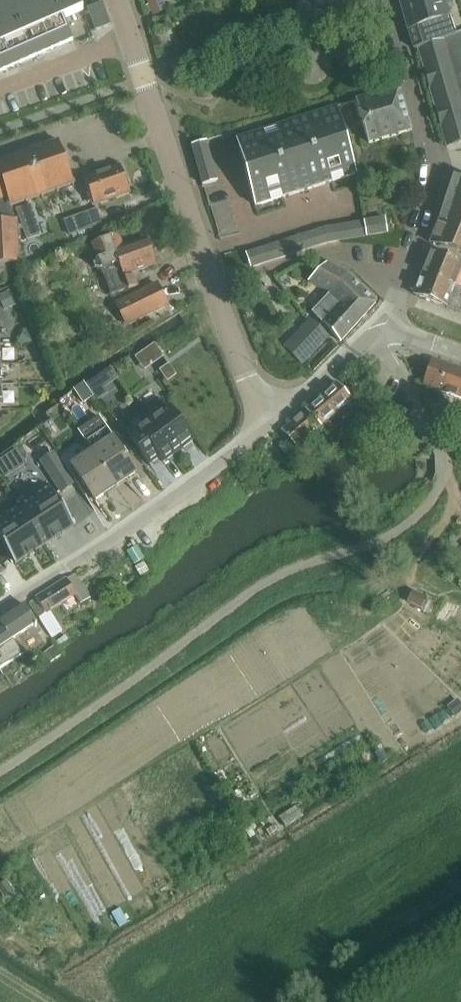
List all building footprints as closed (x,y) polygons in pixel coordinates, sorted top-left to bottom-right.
[(13,69),(33,60),(6,0),(0,0),(0,40),(13,69)] [(33,60),(53,51),(30,0),(6,0),(33,60)] [(53,51),(73,43),(63,21),(54,0),(30,0),(53,51)] [(63,21),(84,12),(79,0),(54,0),(63,21)] [(153,16),(166,11),(162,0),(146,0),(153,16)] [(403,10),(435,0),(400,0),(403,10)] [(459,0),(435,0),(403,10),(409,31),(452,17),(452,18),(460,16),(460,5),(459,0)] [(107,15),(102,4),(95,7),(99,18),(107,15)] [(99,18),(95,7),(87,9),(92,21),(99,18)] [(107,15),(99,18),(103,29),(111,26),(107,15)] [(452,18),(452,17),(409,31),(414,49),(460,35),(460,16),(452,18)] [(103,29),(99,18),(92,21),(96,32),(103,29)] [(414,49),(414,51),(418,50),(447,148),(460,144),(460,35),(414,49)] [(13,69),(0,40),(0,74),(13,69)] [(369,143),(411,131),(399,88),(357,100),(369,143)] [(356,175),(337,108),(237,140),(256,207),(356,175)] [(58,143),(0,163),(0,265),(19,264),(16,223),(14,222),(9,208),(73,185),(58,143)] [(195,156),(209,152),(206,143),(193,146),(195,156)] [(214,173),(209,152),(195,156),(201,176),(214,173)] [(128,193),(119,169),(98,176),(97,174),(84,179),(93,205),(128,193)] [(201,176),(203,186),(217,182),(214,173),(201,176)] [(453,180),(447,198),(460,203),(460,183),(453,180)] [(440,221),(460,228),(460,203),(447,198),(440,221)] [(86,219),(81,208),(62,214),(66,226),(86,219)] [(385,219),(364,223),(367,237),(388,233),(385,219)] [(439,221),(431,245),(460,255),(460,228),(440,221),(439,221)] [(355,224),(357,238),(367,237),(364,223),(355,224)] [(355,224),(334,228),(337,242),(357,238),(355,224)] [(328,244),(337,242),(334,228),(324,230),(328,244)] [(315,233),(319,246),(328,244),(324,230),(315,233)] [(315,233),(295,239),(299,253),(319,246),(315,233)] [(124,249),(119,236),(93,246),(98,261),(95,266),(96,269),(102,271),(111,297),(137,287),(133,274),(155,266),(146,241),(124,249)] [(299,253),(295,239),(285,242),(290,256),(299,253)] [(285,242),(276,245),(280,259),(290,256),(285,242)] [(276,245),(256,252),(260,266),(280,259),(276,245)] [(260,266),(256,252),(247,255),(251,269),(260,266)] [(460,268),(460,265),(430,254),(422,276),(453,288),(460,268)] [(349,277),(348,276),(329,267),(310,285),(331,296),(349,277)] [(422,276),(414,297),(460,314),(460,313),(460,301),(460,300),(460,297),(460,291),(453,288),(422,276)] [(377,305),(349,277),(331,296),(359,323),(377,305)] [(157,284),(118,303),(128,325),(168,306),(157,284)] [(0,297),(0,300),(5,312),(16,307),(10,293),(0,297)] [(359,323),(331,296),(313,314),(341,342),(359,323)] [(311,321),(286,348),(304,365),(329,338),(311,321)] [(153,365),(144,354),(133,361),(141,373),(153,365)] [(434,359),(424,387),(460,400),(460,368),(434,359)] [(115,383),(109,375),(89,389),(95,397),(115,383)] [(360,410),(338,385),(307,411),(322,428),(329,436),(360,410)] [(366,401),(379,415),(388,406),(375,392),(366,401)] [(77,393),(60,405),(68,416),(85,404),(77,393)] [(193,443),(163,401),(144,415),(174,457),(193,443)] [(322,428),(307,411),(283,432),(291,441),(281,450),(287,457),(297,448),(298,449),(322,428)] [(174,457),(144,415),(124,429),(151,466),(161,459),(164,464),(174,457)] [(107,428),(85,443),(92,453),(116,487),(137,473),(114,439),(107,428)] [(116,487),(92,453),(71,468),(95,502),(116,487)] [(54,454),(42,462),(62,492),(73,485),(54,454)] [(36,498),(21,508),(45,546),(75,527),(48,485),(47,486),(34,495),(36,498)] [(16,566),(45,546),(21,508),(6,518),(3,515),(0,517),(0,542),(16,566)] [(89,599),(74,575),(30,603),(40,619),(53,639),(63,632),(50,612),(76,595),(82,604),(89,599)] [(37,623),(25,606),(0,623),(4,629),(11,640),(13,639),(37,623)] [(11,640),(4,629),(0,632),(0,670),(23,655),(13,639),(11,640)] [(54,648),(45,655),(51,665),(61,658),(54,648)]
